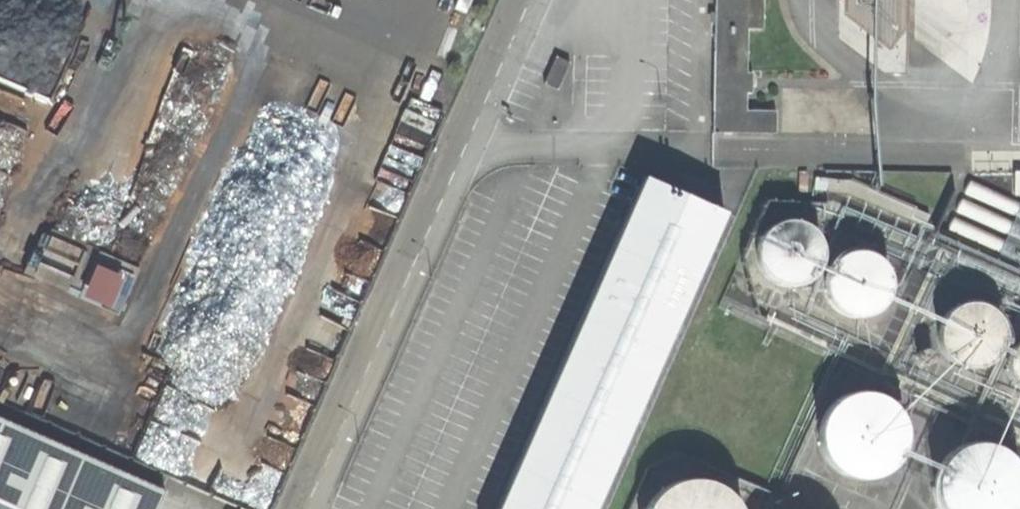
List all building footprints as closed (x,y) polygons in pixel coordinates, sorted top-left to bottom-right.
[(713,132),(775,133),(775,111),(745,110),(745,93),(751,93),(751,72),(746,72),(747,0),(714,0),(713,132)] [(835,15),(884,51),(911,15),(911,0),(835,0),(835,15)] [(555,57),(543,84),(558,90),(569,63),(555,57)] [(643,177),(495,508),(592,508),(724,213),(643,177)] [(825,191),(846,193),(924,227),(929,216),(850,181),(827,179),(825,191)] [(755,254),(758,266),(765,277),(776,284),(789,287),(802,284),(812,276),(820,266),(822,253),(819,240),(812,229),(801,222),(788,220),(775,223),(764,230),(757,241),(755,254)] [(886,268),(877,258),(866,252),(853,251),(840,255),(830,263),(824,275),(823,288),(827,300),(836,310),(847,316),(860,317),(873,313),(883,305),(889,293),(890,280),(886,268)] [(79,294),(106,305),(119,274),(91,263),(79,294)] [(987,307),(975,302),(962,303),(950,308),(941,318),(937,330),(937,343),(943,355),(953,364),(965,368),(978,367),(990,362),(998,352),(1003,340),(1002,327),(997,315),(987,307)] [(1015,343),(1008,351),(1005,362),(1006,372),(1011,382),(1019,389),(1019,341),(1015,343)] [(918,352),(916,356),(917,360),(921,363),(925,364),(929,361),(931,357),(930,353),(926,350),(922,349),(918,352)] [(819,448),(827,463),(840,474),(857,479),(874,478),(889,470),(900,456),(905,440),(903,423),(895,408),(882,397),(866,392),(849,394),(834,402),(823,415),(818,431),(819,448)] [(164,492),(0,419),(0,508),(157,508),(164,492)] [(940,508),(1014,508),(1016,508),(1019,493),(1019,486),(1019,474),(1011,459),(998,448),(981,443),(964,445),(949,453),(938,466),(933,482),(935,499),(940,508)] [(728,493),(712,482),(694,477),(674,480),(657,489),(645,504),(643,508),(739,508),(728,493)]
